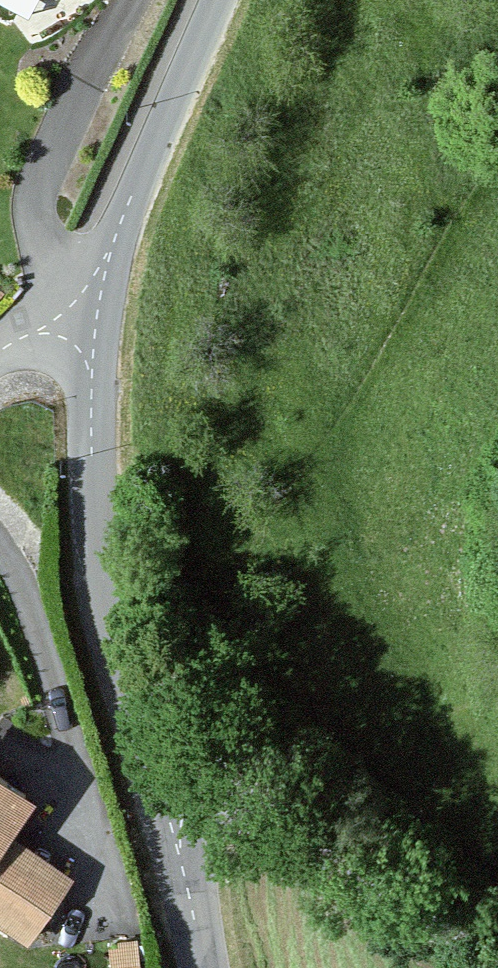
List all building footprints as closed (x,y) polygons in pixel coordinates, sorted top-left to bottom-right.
[(0,773),(0,922),(33,945),(80,879),(17,835),(41,801),(0,773)]
